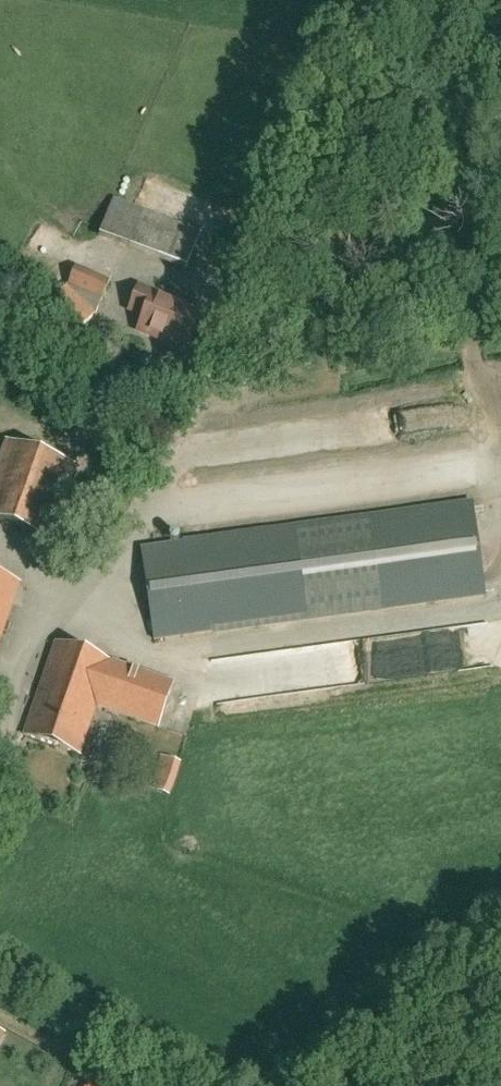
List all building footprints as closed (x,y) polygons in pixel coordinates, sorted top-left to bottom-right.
[(128,252),(186,274),(202,231),(144,209),(128,252)] [(102,299),(110,281),(76,266),(68,284),(45,309),(74,337),(95,315),(102,299)] [(145,316),(139,331),(186,350),(199,315),(173,305),(174,301),(140,288),(131,311),(145,316)] [(30,449),(6,440),(0,456),(0,522),(50,539),(76,465),(30,449)] [(373,517),(296,527),(142,549),(155,641),(385,609),(373,517)] [(20,584),(0,577),(0,644),(20,584)] [(57,643),(30,717),(24,735),(80,755),(97,705),(159,727),(173,683),(57,643)] [(147,787),(170,796),(185,762),(162,752),(147,787)]
